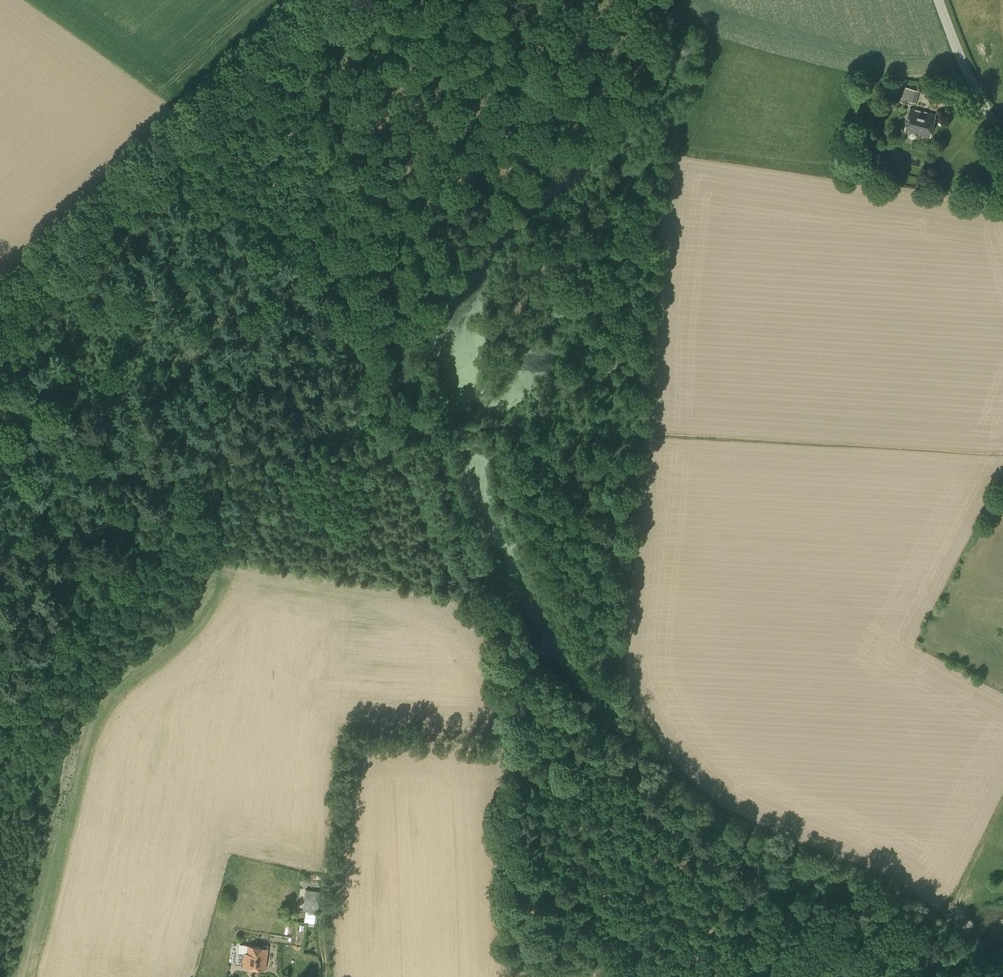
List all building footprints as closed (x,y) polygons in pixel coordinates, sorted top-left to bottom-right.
[(916,102),(919,90),(905,87),(901,101),(912,104),(912,101),(916,102)] [(930,137),(936,114),(910,107),(904,130),(905,131),(906,129),(920,133),(920,134),(930,137)] [(866,148),(868,137),(856,135),(853,145),(866,148)] [(320,891),(306,889),(303,910),(317,912),(320,891)] [(313,923),(315,912),(307,911),(306,910),(304,921),(313,923)] [(264,969),(267,949),(248,946),(247,953),(244,953),(242,966),(264,969)]
